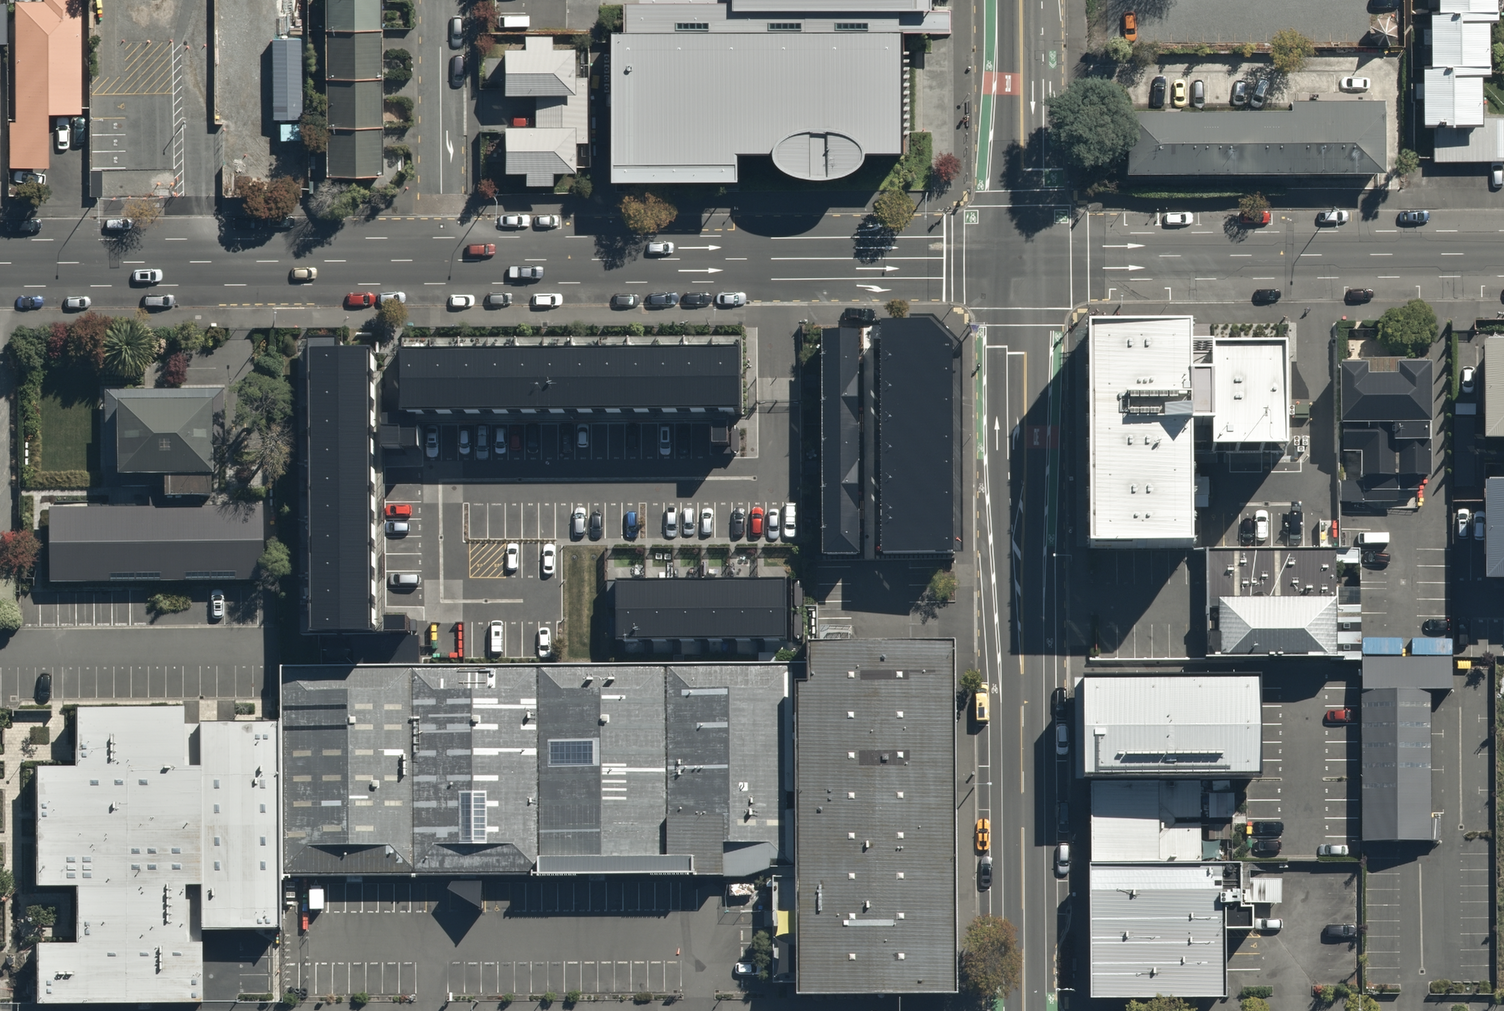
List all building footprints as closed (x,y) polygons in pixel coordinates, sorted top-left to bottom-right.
[(17,3),(18,123),(11,123),(11,168),(51,168),(51,116),(84,116),(84,0),(45,0),(45,3),(17,3)] [(329,177),(385,177),(383,0),(327,0),(329,177)] [(740,7),(627,7),(627,35),(618,35),(618,45),(620,177),(740,177),(740,152),(775,152),(785,166),(801,173),(822,178),(845,175),(859,169),(870,158),(872,149),(908,149),(908,31),(931,31),(931,0),(740,0),(740,7)] [(1440,10),(1431,10),(1431,62),(1426,62),(1426,124),(1436,124),(1436,159),(1503,158),(1503,116),(1482,116),(1482,72),(1490,72),(1490,20),(1497,20),(1496,0),(1440,0),(1440,10)] [(527,56),(509,56),(509,93),(537,92),(538,113),(585,113),(584,82),(574,82),(574,54),(552,55),(552,41),(527,41),(527,56)] [(1383,107),(1132,108),(1132,172),(1384,172),(1383,107)] [(509,134),(509,173),(528,173),(528,185),(553,185),(553,175),(574,175),(574,141),(585,141),(585,113),(538,113),(538,134),(509,134)] [(1087,546),(1190,546),(1190,455),(1285,455),(1285,348),(1206,348),(1206,375),(1186,375),(1186,331),(1087,330),(1087,546)] [(934,332),(879,333),(878,569),(956,569),(954,350),(934,332)] [(864,337),(825,338),(828,566),(867,565),(864,337)] [(1493,341),(1493,419),(1492,441),(1503,441),(1503,341),(1493,341)] [(302,345),(302,634),(365,634),(365,664),(420,664),(420,636),(411,636),(411,620),(387,620),(387,637),(375,637),(376,449),(399,449),(399,428),(375,428),(375,353),(345,353),(345,345),(302,345)] [(741,350),(402,353),(403,421),(742,418),(741,350)] [(1433,364),(1338,365),(1339,447),(1365,447),(1365,475),(1346,475),(1346,501),(1402,500),(1402,476),(1433,476),(1433,364)] [(213,389),(105,391),(106,486),(165,486),(165,500),(215,499),(213,389)] [(1491,483),(1491,507),(1492,579),(1503,579),(1503,483),(1491,483)] [(262,508),(46,510),(47,584),(263,582),(262,508)] [(1364,550),(1206,552),(1206,657),(1259,659),(1362,658),(1364,550)] [(788,578),(616,580),(617,642),(788,641),(788,578)] [(957,991),(956,646),(809,647),(809,669),(795,671),(796,877),(778,877),(778,983),(803,983),(803,992),(957,991)] [(1441,842),(1440,819),(1431,819),(1430,690),(1455,689),(1454,659),(1363,658),(1362,843),(1441,842)] [(795,671),(280,674),(281,880),(778,877),(796,877),(795,671)] [(1259,681),(1084,682),(1084,778),(1248,776),(1260,776),(1259,681)] [(79,707),(79,764),(37,764),(37,885),(79,885),(80,942),(40,942),(40,1000),(200,1000),(200,941),(184,941),(184,884),(202,884),(201,718),(183,718),(183,707),(79,707)] [(279,721),(205,721),(206,929),(280,929),(279,721)] [(1201,782),(1091,783),(1092,863),(1201,862),(1201,782)] [(1241,864),(1090,865),(1091,999),(1227,998),(1227,988),(1227,930),(1253,930),(1253,907),(1241,907),(1241,864)]
